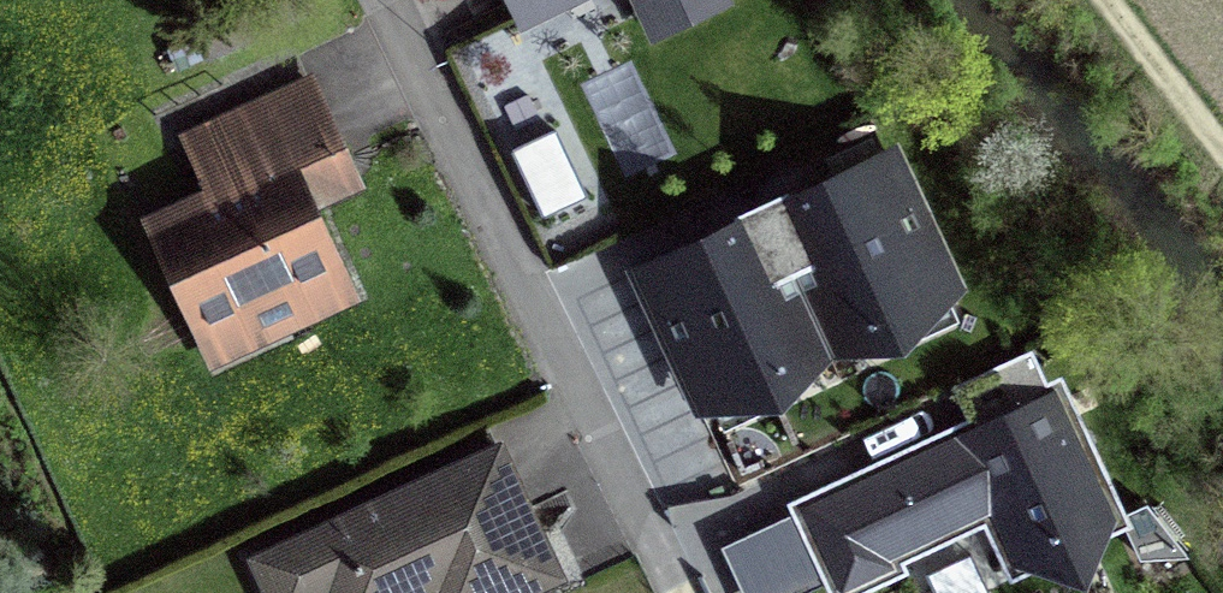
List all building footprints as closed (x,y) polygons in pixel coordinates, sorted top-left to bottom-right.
[(521,24),(572,0),(509,0),(521,24)] [(652,35),(725,0),(636,0),(652,35)] [(147,227),(207,360),(352,294),(297,171),(344,150),(313,81),(211,127),(238,185),(147,227)] [(513,143),(545,211),(590,189),(558,122),(513,143)] [(965,281),(904,152),(634,280),(695,409),(965,281)] [(977,428),(805,508),(842,589),(891,567),(888,559),(992,511),(1019,569),(1117,524),(1057,394),(1050,397),(1032,358),(960,391),(977,428)] [(558,577),(500,453),(260,564),(273,592),(524,592),(558,577)] [(1126,514),(1140,558),(1190,559),(1146,504),(1126,514)] [(807,586),(783,533),(754,546),(776,592),(792,592),(807,586)]
